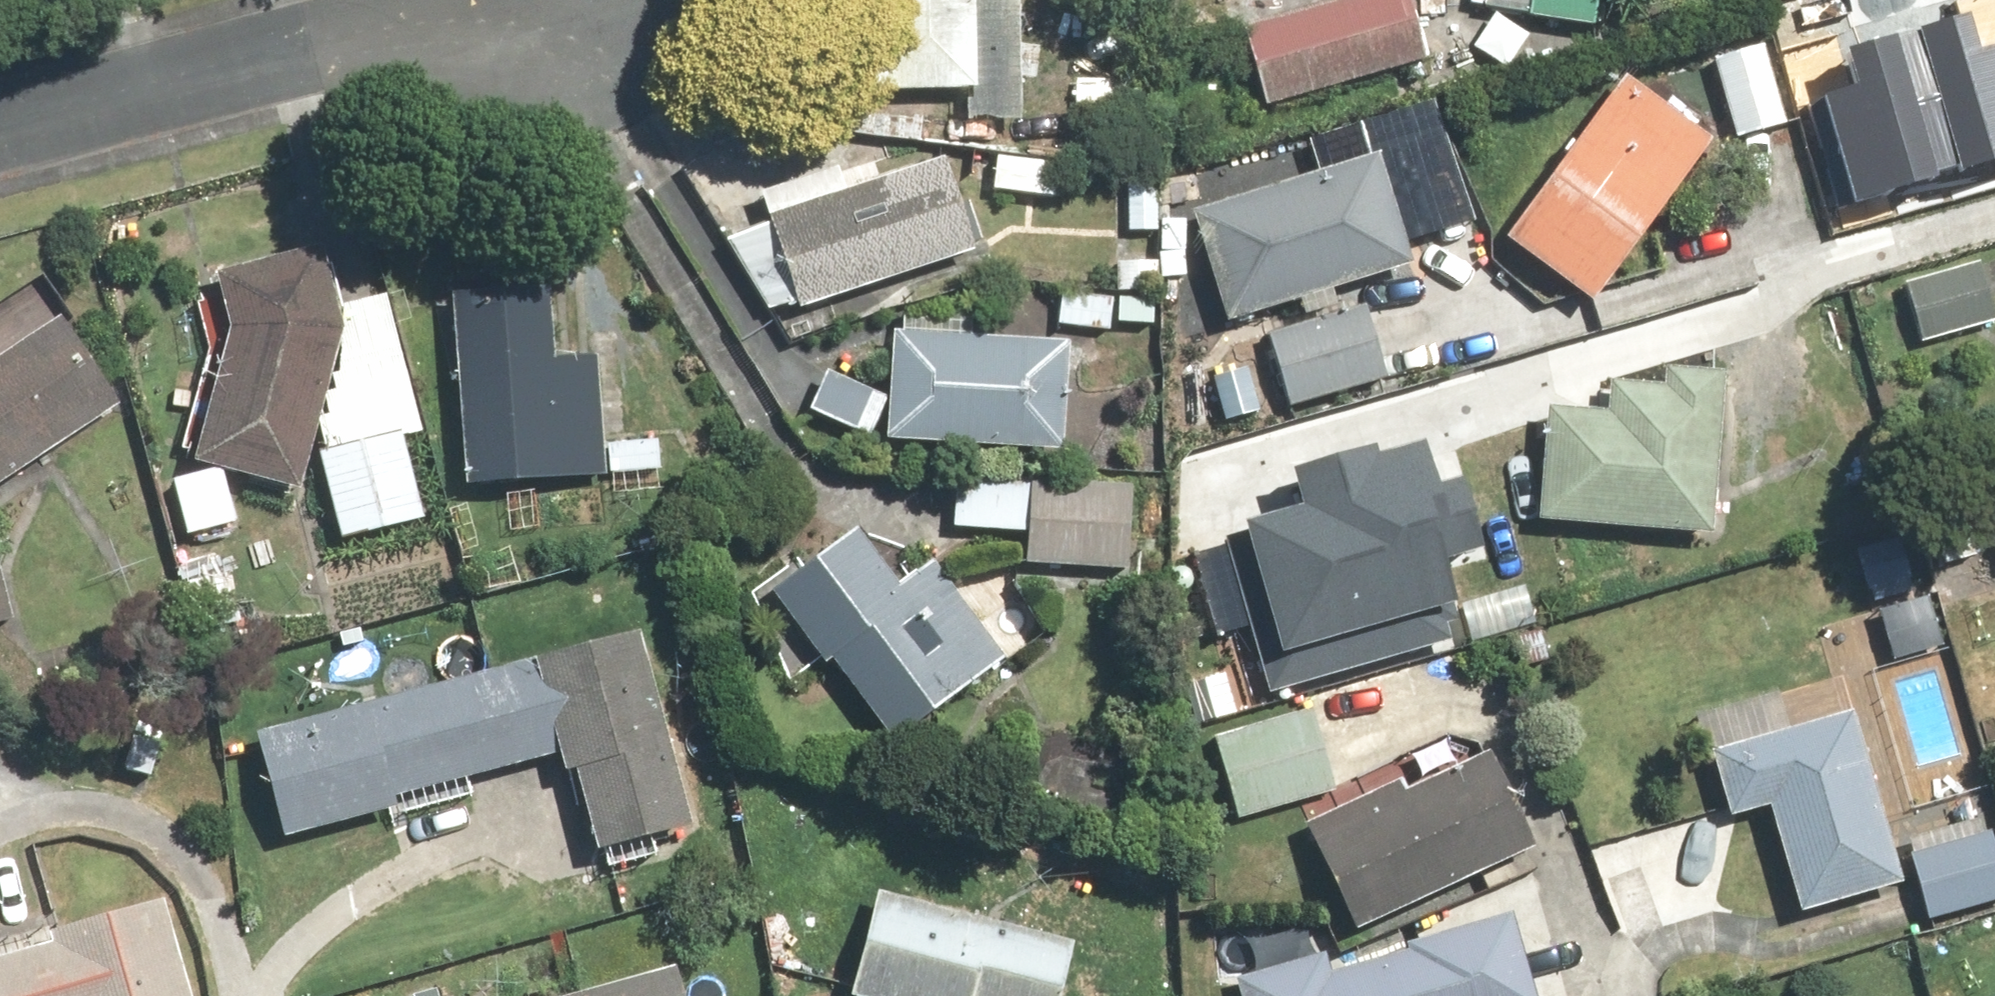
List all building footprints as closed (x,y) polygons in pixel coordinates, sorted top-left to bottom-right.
[(889,93),(987,90),(985,0),(887,0),(889,93)] [(1252,28),(1276,108),(1435,60),(1417,0),(1347,0),(1252,28)] [(1491,14),(1607,32),(1612,0),(1493,0),(1491,14)] [(1994,157),(1994,40),(1978,45),(1968,13),(1919,27),(1960,167),(1994,157)] [(1810,96),(1841,203),(1939,175),(1898,35),(1849,50),(1858,82),(1810,96)] [(1777,45),(1723,58),(1743,139),(1797,126),(1777,45)] [(1722,134),(1636,76),(1523,241),(1608,300),(1722,134)] [(1443,225),(1424,167),(1398,175),(1390,151),(1200,211),(1236,326),(1427,266),(1416,233),(1443,225)] [(996,155),(992,193),(1068,200),(1072,162),(996,155)] [(744,236),(776,325),(990,249),(957,156),(861,190),(851,163),(774,191),(785,222),(744,236)] [(1165,235),(1169,163),(1135,161),(1130,233),(1165,235)] [(222,275),(235,325),(199,466),(312,495),(355,331),(334,247),(222,275)] [(1904,279),(1922,345),(1994,326),(1994,281),(1988,257),(1904,279)] [(132,403),(68,308),(46,275),(0,306),(0,492),(132,403)] [(467,485),(613,482),(662,481),(661,439),(612,440),(611,356),(561,358),(562,293),(463,295),(467,485)] [(1381,307),(1276,334),(1295,411),(1400,385),(1381,307)] [(902,335),(898,401),(837,371),(818,413),(895,445),(1069,456),(1076,346),(902,335)] [(1622,414),(1556,410),(1548,530),(1726,542),(1737,375),(1672,371),(1670,387),(1624,384),(1622,414)] [(436,517),(411,429),(325,457),(350,542),(436,517)] [(1215,536),(1265,698),(1467,637),(1442,554),(1480,542),(1460,476),(1437,483),(1421,429),(1293,468),(1305,508),(1215,536)] [(958,472),(958,529),(1035,530),(1035,565),(1136,566),(1136,473),(958,472)] [(234,477),(185,482),(190,534),(240,529),(234,477)] [(839,656),(904,746),(1020,663),(947,562),(914,586),(875,530),(782,596),(829,663),(839,656)] [(0,551),(0,629),(22,624),(3,550),(0,551)] [(589,780),(608,856),(705,832),(652,636),(285,735),(266,740),(294,846),(411,815),(407,801),(573,756),(577,770),(580,782),(589,780)] [(1778,812),(1805,915),(1912,886),(1865,712),(1731,748),(1718,752),(1739,824),(1778,812)] [(1327,715),(1229,734),(1246,819),(1343,800),(1327,715)] [(1419,793),(1412,779),(1318,826),(1371,932),(1542,846),(1496,754),(1419,793)] [(1923,858),(1939,916),(1994,900),(1994,839),(1994,837),(1923,858)] [(884,895),(862,995),(1071,995),(1084,938),(884,895)] [(178,899),(119,918),(63,941),(64,944),(0,962),(0,995),(205,995),(178,899)] [(1515,911),(1449,931),(1419,940),(1422,950),(1334,976),(1331,966),(1247,992),(1248,995),(1541,995),(1515,911)]
